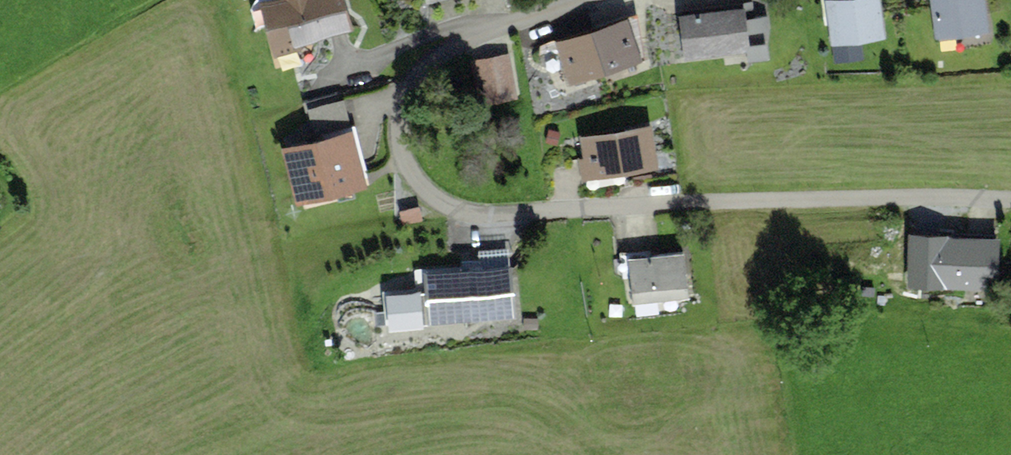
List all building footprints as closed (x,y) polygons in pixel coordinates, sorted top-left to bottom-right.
[(272,47),(352,28),(345,0),(261,0),(272,47)] [(832,47),(885,40),(880,0),(826,0),(832,47)] [(935,44),(989,37),(985,0),(930,0),(935,44)] [(747,5),(675,14),(681,62),(753,53),(747,5)] [(632,16),(594,28),(607,69),(644,57),(632,16)] [(594,28),(557,39),(570,80),(607,69),(594,28)] [(524,91),(514,44),(475,52),(485,99),(524,91)] [(318,120),(352,111),(347,91),(313,100),(318,120)] [(651,123),(579,136),(587,184),(659,172),(651,123)] [(366,189),(353,131),(286,146),(298,203),(366,189)] [(999,237),(944,235),(943,286),(998,287),(999,237)] [(687,250),(625,255),(629,309),(692,304),(687,250)] [(510,266),(427,270),(431,326),(513,321),(510,266)]
